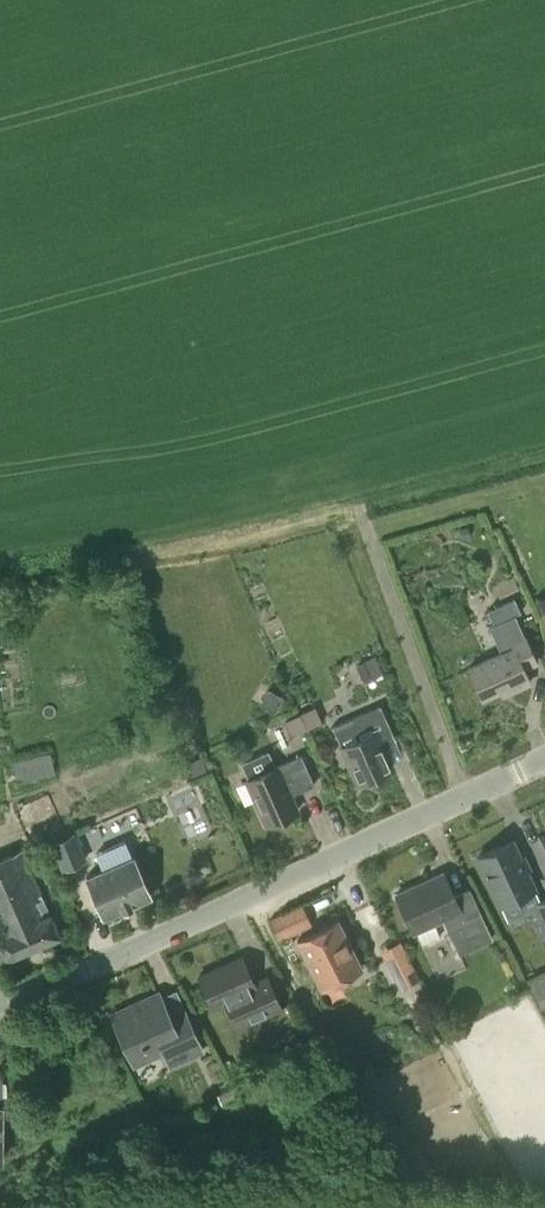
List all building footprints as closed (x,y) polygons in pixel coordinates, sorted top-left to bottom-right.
[(493,625),(514,615),(520,612),(514,599),(487,611),(493,625)] [(502,695),(530,682),(523,668),(536,662),(524,636),(511,643),(513,648),(468,668),(481,698),(500,690),(502,695)] [(375,656),(364,661),(372,679),(382,674),(375,656)] [(276,693),(267,708),(274,713),(283,698),(276,693)] [(358,784),(392,768),(380,741),(393,735),(379,705),(349,719),(332,726),(358,784)] [(300,713),(307,729),(322,722),(315,706),(300,713)] [(292,736),(307,729),(300,713),(284,720),(292,736)] [(248,756),(251,771),(280,764),(277,749),(248,756)] [(16,782),(54,772),(49,752),(11,762),(16,782)] [(267,825),(297,811),(290,796),(314,785),(301,755),(246,780),(267,825)] [(201,757),(188,762),(194,776),(207,771),(201,757)] [(61,870),(87,859),(74,831),(49,843),(61,870)] [(131,856),(124,840),(95,853),(102,868),(86,875),(104,915),(149,895),(131,856)] [(500,905),(534,889),(512,841),(477,857),(500,905)] [(21,849),(0,858),(0,949),(4,958),(58,934),(21,849)] [(462,916),(443,873),(395,894),(413,933),(443,919),(459,954),(491,940),(477,909),(462,916)] [(529,906),(544,937),(544,898),(529,906)] [(279,941),(312,926),(302,904),(269,919),(279,941)] [(322,988),(361,968),(336,921),(298,940),(322,988)] [(400,989),(420,979),(400,940),(381,950),(400,989)] [(254,986),(241,956),(197,975),(211,1007),(224,1001),(236,1027),(279,1007),(267,980),(254,986)] [(169,1020),(157,993),(111,1014),(132,1062),(162,1049),(165,1055),(196,1041),(183,1013),(169,1020)] [(293,1068),(288,1057),(269,1065),(274,1076),(293,1068)]
